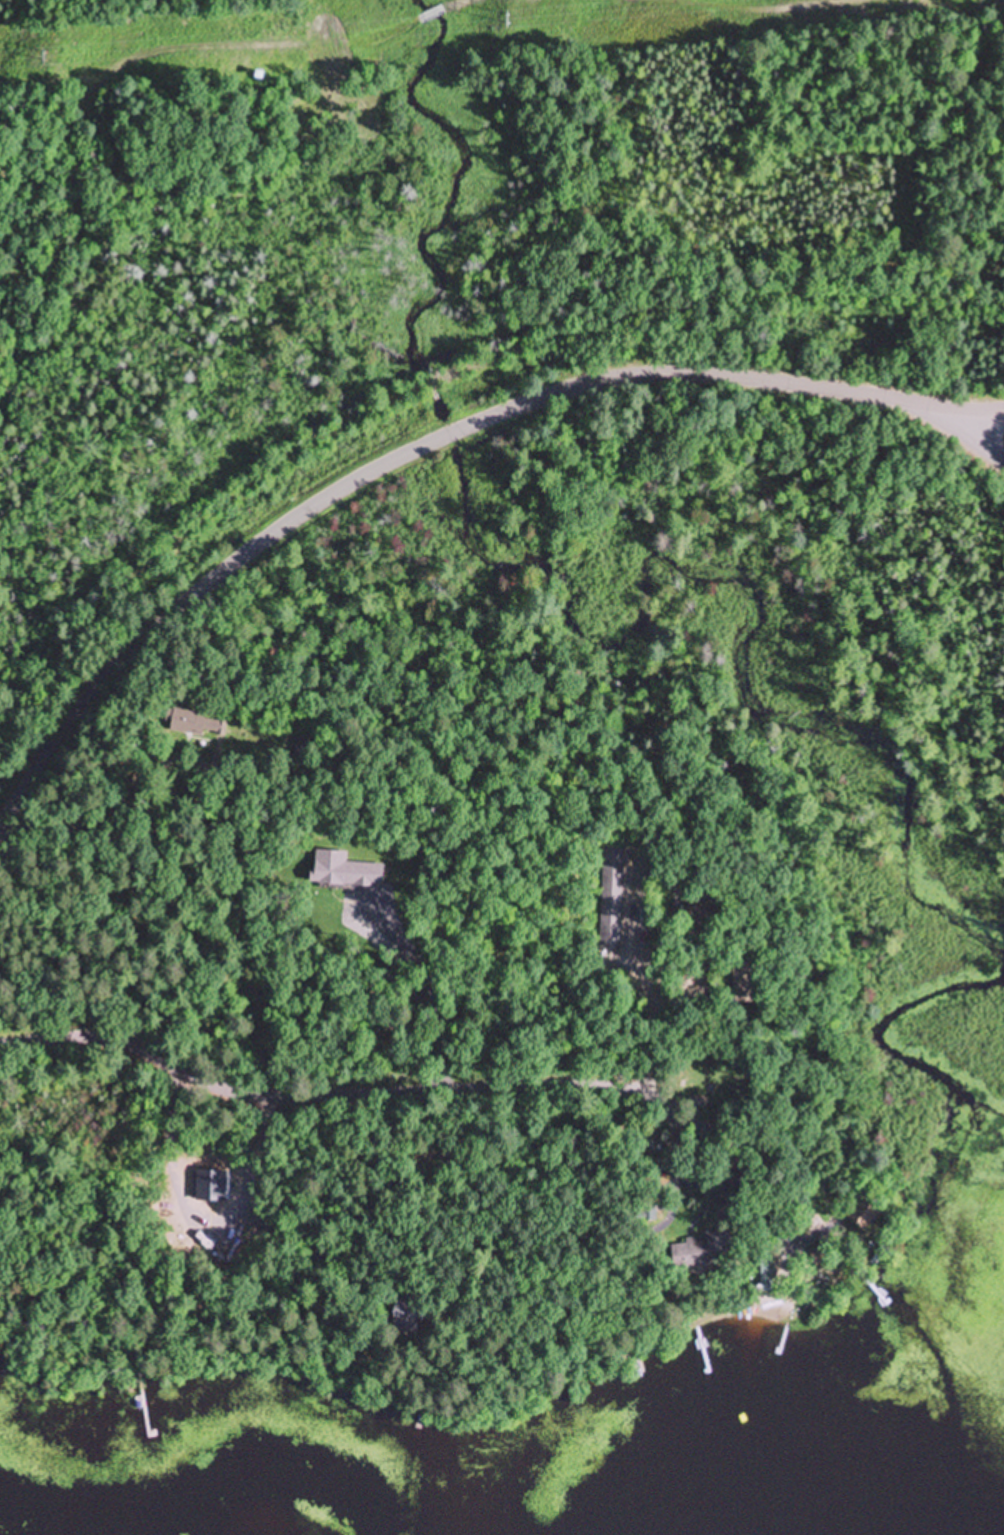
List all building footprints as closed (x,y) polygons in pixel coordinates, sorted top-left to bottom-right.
[(169,734),(224,738),(226,716),(170,712),(169,734)] [(621,951),(623,848),(602,847),(600,951),(621,951)] [(754,1005),(754,969),(733,969),(733,1005),(754,1005)] [(863,1234),(880,1215),(864,1200),(846,1219),(863,1234)] [(724,1233),(706,1235),(706,1238),(685,1241),(686,1246),(672,1248),(674,1272),(715,1267),(714,1258),(727,1257),(724,1233)] [(809,1256),(816,1271),(827,1266),(820,1251),(809,1256)] [(394,1332),(419,1333),(420,1299),(395,1298),(394,1332)]
